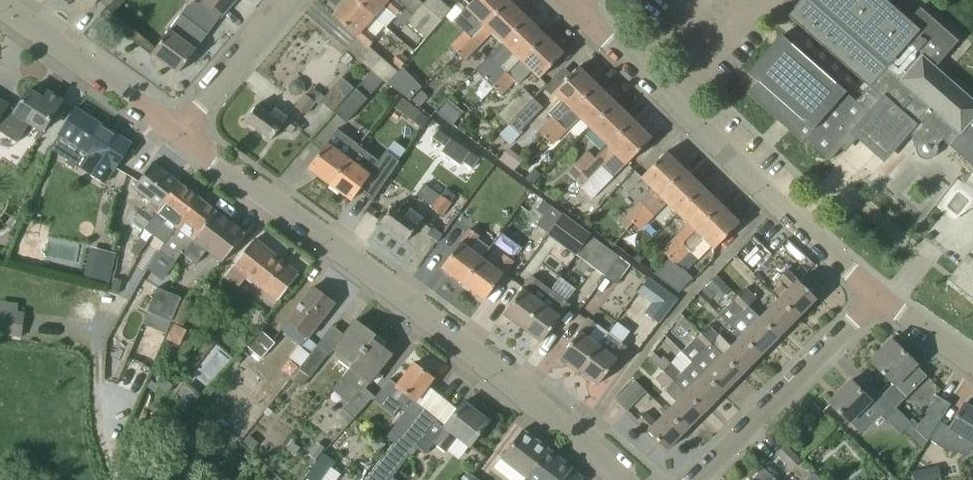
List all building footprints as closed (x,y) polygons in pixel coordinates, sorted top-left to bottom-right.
[(201,1),(220,17),(236,0),(202,0),(201,1)] [(385,25),(357,0),(347,0),(333,16),(369,46),(376,38),(375,37),(385,25)] [(396,15),(403,7),(395,0),(357,0),(385,25),(386,26),(396,15)] [(443,19),(452,9),(442,0),(427,0),(424,3),(443,19)] [(510,0),(474,0),(467,8),(453,20),(465,30),(473,38),(485,25),(510,0)] [(528,17),(510,0),(485,25),(473,38),(458,52),(466,60),(492,32),(503,43),(528,17)] [(886,0),(801,0),(788,15),(882,97),(884,99),(890,92),(909,109),(891,128),(903,138),(908,132),(918,142),(917,143),(917,145),(916,147),(916,148),(916,150),(917,152),(917,154),(918,155),(920,157),(921,158),(923,159),(924,159),(926,159),(928,159),(930,159),(931,159),(933,158),(935,157),(936,155),(937,154),(938,152),(938,151),(938,149),(938,147),(938,145),(943,139),(951,146),(972,121),(972,99),(936,66),(959,40),(920,6),(908,20),(886,0)] [(426,39),(443,19),(424,3),(413,16),(407,22),(408,23),(426,39)] [(522,60),(546,35),(528,17),(503,43),(521,60),(522,60)] [(207,33),(195,25),(184,41),(169,30),(153,52),(179,72),(196,50),(195,49),(207,33)] [(458,52),(473,38),(465,30),(451,45),(458,52)] [(519,84),(533,71),(540,78),(565,53),(546,35),(522,60),(521,60),(509,73),(495,88),(502,95),(516,81),(519,84)] [(831,160),(871,114),(846,92),(847,92),(782,35),(748,73),(758,82),(748,93),(793,133),(803,142),(806,139),(831,160)] [(387,83),(399,70),(380,55),(369,68),(387,83)] [(388,83),(410,99),(423,86),(402,66),(401,68),(399,71),(388,83)] [(546,137),(597,84),(579,66),(554,92),(562,100),(549,113),(552,116),(539,130),(546,137)] [(342,76),(326,96),(322,102),(335,112),(355,87),(342,76)] [(584,134),(616,102),(597,84),(546,137),(554,145),(574,124),(584,134)] [(355,87),(335,112),(346,122),(368,99),(355,87)] [(30,122),(43,131),(63,100),(48,91),(44,98),(30,89),(15,112),(7,107),(9,104),(0,99),(0,130),(17,141),(30,122)] [(457,106),(466,95),(458,89),(449,99),(437,113),(453,126),(464,112),(457,106)] [(510,124),(534,99),(524,89),(499,114),(510,124)] [(316,102),(306,95),(305,94),(295,107),(307,115),(316,102)] [(393,112),(417,123),(423,110),(399,99),(393,112)] [(534,99),(510,124),(510,125),(501,135),(511,145),(523,132),(521,130),(543,107),(534,99)] [(609,145),(634,120),(616,102),(584,134),(591,128),(609,145)] [(271,114),(258,104),(245,121),(271,140),(282,126),(292,133),(298,125),(275,108),(271,114)] [(116,168),(131,143),(75,108),(60,133),(90,152),(80,167),(105,183),(114,168),(116,168)] [(634,120),(609,145),(596,158),(604,166),(615,177),(652,138),(634,120)] [(337,130),(308,168),(330,184),(358,145),(347,136),(337,130)] [(582,173),(596,158),(589,151),(574,165),(575,166),(569,172),(575,179),(582,173)] [(627,229),(685,170),(667,151),(642,177),(653,188),(625,216),(626,217),(620,223),(627,229)] [(349,158),(330,184),(351,200),(371,173),(385,182),(400,162),(387,152),(380,161),(372,154),(362,168),(349,158)] [(596,158),(582,173),(589,181),(604,166),(596,158)] [(157,209),(179,182),(153,162),(135,186),(152,199),(145,208),(143,206),(135,217),(146,225),(150,221),(158,210),(157,209)] [(679,213),(704,188),(685,170),(627,229),(634,236),(640,230),(641,230),(668,202),(679,213)] [(172,234),(200,198),(179,182),(157,209),(158,210),(150,221),(161,229),(154,238),(164,246),(173,235),(172,234)] [(442,195),(425,184),(417,195),(433,206),(432,207),(443,216),(453,203),(451,202),(457,195),(447,187),(442,195)] [(697,230),(722,205),(704,188),(679,213),(697,230)] [(199,233),(216,210),(200,198),(172,234),(173,235),(164,246),(160,251),(175,262),(181,253),(182,252),(197,232),(199,233)] [(563,214),(551,205),(537,225),(549,233),(563,214)] [(706,238),(715,247),(740,223),(722,205),(697,230),(684,243),(670,257),(655,274),(669,284),(680,294),(695,279),(684,268),(682,270),(676,265),(690,250),(692,253),(706,238)] [(393,206),(381,222),(407,241),(417,226),(428,234),(433,226),(423,219),(423,218),(411,209),(406,215),(393,206)] [(245,233),(229,221),(216,210),(199,233),(197,232),(182,252),(181,253),(183,252),(197,263),(207,249),(222,261),(245,233)] [(563,214),(549,233),(577,254),(591,235),(563,214)] [(479,235),(471,229),(442,267),(463,284),(482,258),(483,257),(470,248),(479,235)] [(684,243),(677,236),(664,251),(670,257),(684,243)] [(139,256),(148,243),(141,238),(131,251),(139,256)] [(233,264),(248,276),(246,279),(251,283),(254,280),(279,299),(299,275),(253,239),(233,264)] [(104,250),(91,247),(83,275),(110,283),(114,268),(101,265),(104,250)] [(949,279),(972,298),(972,248),(949,279)] [(620,257),(610,249),(596,268),(606,276),(620,257)] [(514,261),(508,257),(504,254),(495,267),(482,258),(463,284),(485,300),(514,261)] [(617,284),(631,265),(620,257),(606,276),(617,284)] [(779,299),(798,318),(817,298),(787,270),(780,277),(790,288),(779,299)] [(504,314),(523,328),(551,289),(542,283),(542,282),(533,275),(504,314)] [(718,276),(704,282),(711,299),(726,293),(718,276)] [(659,324),(678,299),(649,277),(638,292),(652,303),(644,313),(659,324)] [(160,315),(171,291),(158,286),(147,310),(160,315)] [(287,322),(308,338),(335,303),(314,287),(287,322)] [(749,306),(757,299),(746,288),(738,296),(749,306)] [(571,304),(562,298),(551,289),(523,328),(542,342),(571,304)] [(160,315),(172,321),(182,298),(183,296),(171,291),(160,315)] [(749,306),(738,296),(731,303),(741,313),(730,324),(742,337),(761,355),(779,337),(760,318),(761,317),(749,306)] [(779,337),(798,318),(779,299),(761,317),(760,318),(779,337)] [(23,338),(25,311),(18,310),(19,303),(0,301),(0,335),(23,338)] [(580,370),(609,332),(608,332),(599,344),(587,336),(597,323),(590,318),(561,356),(580,370)] [(352,363),(372,339),(375,335),(356,319),(334,350),(352,363)] [(761,355),(742,337),(732,347),(720,335),(719,336),(708,326),(701,333),(742,374),(761,355)] [(248,345),(262,358),(276,343),(262,330),(248,345)] [(580,370),(599,384),(627,346),(609,332),(580,370)] [(723,393),(742,374),(701,333),(693,341),(703,351),(692,362),(723,393)] [(366,389),(370,383),(393,353),(372,339),(352,363),(339,380),(357,393),(344,409),(355,417),(373,395),(366,389)] [(901,403),(907,397),(927,376),(916,365),(917,364),(892,339),(870,361),(894,385),(898,388),(892,395),(901,403)] [(330,355),(331,354),(318,345),(313,352),(292,379),(302,387),(329,354),(330,355)] [(705,412),(663,370),(659,366),(651,358),(638,370),(651,383),(656,378),(666,388),(665,389),(676,401),(666,411),(686,431),(705,412)] [(705,412),(723,393),(692,362),(682,372),(671,362),(663,370),(705,412)] [(394,415),(409,396),(417,401),(434,379),(414,363),(397,386),(389,380),(380,391),(374,399),(394,415)] [(635,380),(617,399),(628,411),(647,391),(635,380)] [(912,422),(900,410),(883,393),(874,403),(851,381),(829,402),(849,421),(861,433),(882,413),(902,432),(912,422)] [(929,439),(941,421),(951,404),(937,395),(916,428),(928,440),(929,439)] [(456,437),(468,447),(489,421),(464,402),(447,424),(437,416),(415,446),(416,446),(426,454),(435,442),(446,450),(456,437)] [(929,439),(949,452),(960,435),(972,443),(972,408),(965,403),(950,427),(941,421),(929,439)] [(432,412),(424,406),(417,415),(402,435),(401,434),(394,444),(393,444),(366,479),(388,479),(391,475),(415,446),(437,416),(433,413),(432,412)] [(667,450),(686,431),(666,411),(656,422),(645,411),(638,420),(667,450)] [(526,478),(549,449),(523,429),(502,456),(500,459),(526,478)] [(325,448),(317,443),(309,455),(317,460),(325,448)] [(787,445),(778,454),(793,469),(802,460),(787,445)] [(584,479),(574,468),(549,449),(526,478),(528,479),(583,479),(584,479)] [(310,479),(323,479),(336,462),(323,453),(306,477),(310,479)] [(914,479),(940,479),(942,479),(939,466),(912,472),(914,479)] [(764,468),(753,479),(776,479),(764,468)] [(811,472),(802,479),(818,479),(811,472)]
